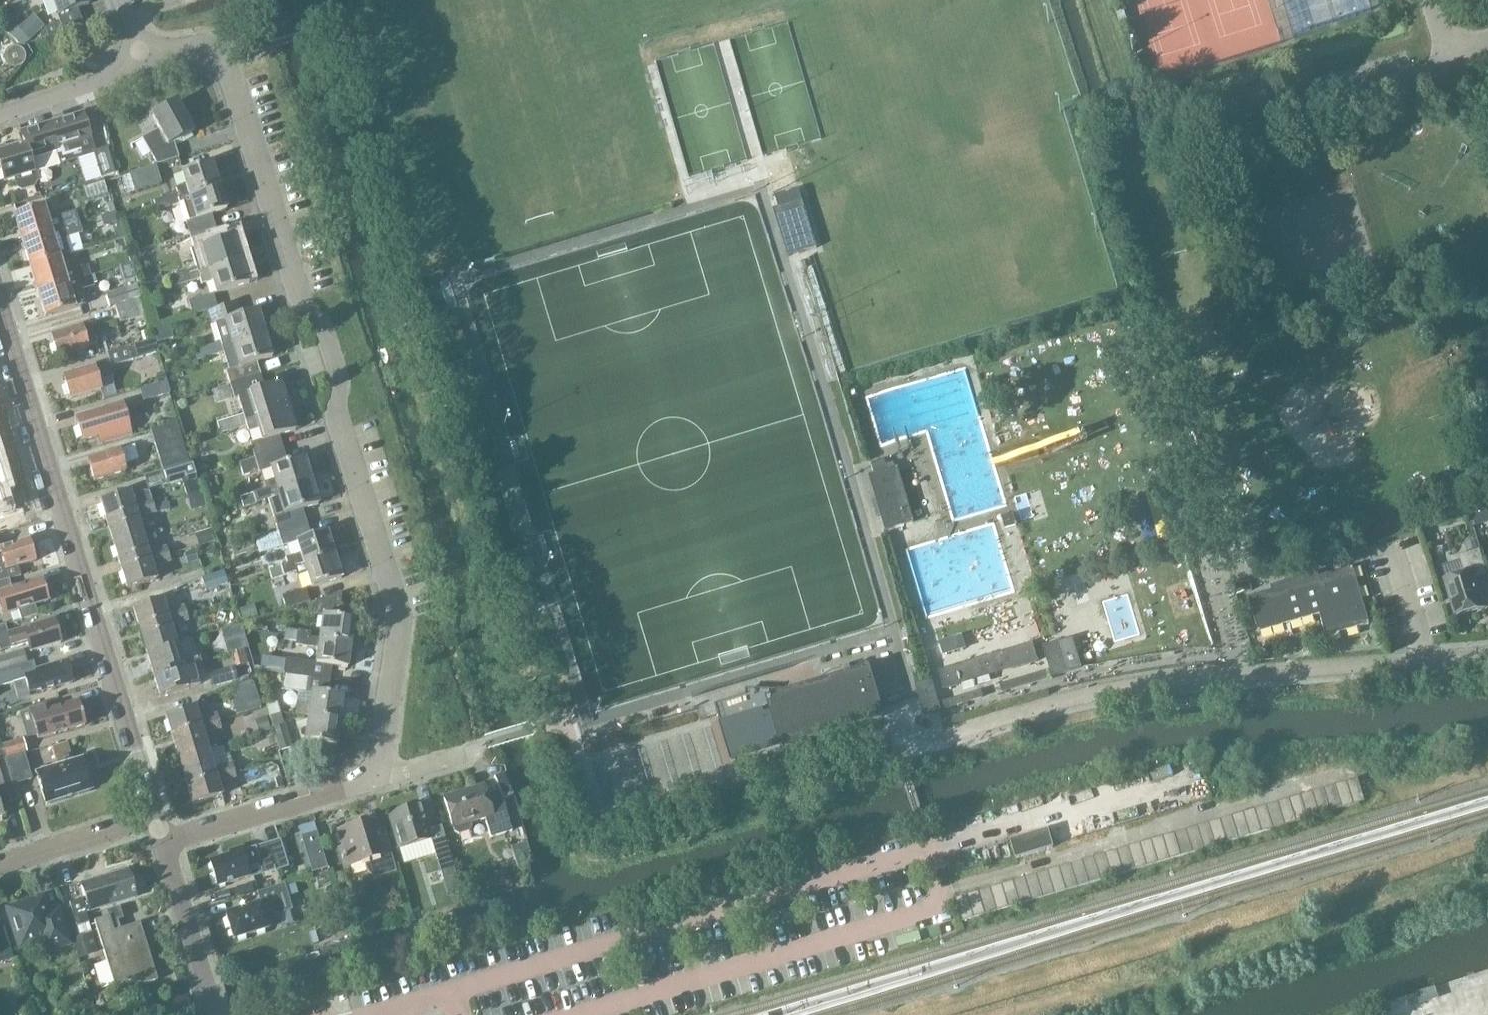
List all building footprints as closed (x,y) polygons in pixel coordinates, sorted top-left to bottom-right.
[(88,6),(86,0),(54,0),(60,16),(88,6)] [(1231,26),(1246,26),(1246,0),(1230,0),(1231,26)] [(6,36),(17,46),(29,33),(19,22),(6,36)] [(15,47),(13,47),(11,48),(9,49),(8,50),(6,51),(5,53),(5,55),(4,57),(4,59),(5,61),(5,63),(7,65),(8,66),(10,67),(11,68),(13,68),(15,69),(18,68),(19,68),(21,67),(23,65),(24,64),(25,62),(26,60),(26,58),(25,56),(25,54),(24,52),(23,50),(21,49),(19,48),(17,47),(15,47)] [(156,164),(179,157),(170,143),(194,131),(178,100),(151,114),(159,129),(142,138),(156,164)] [(0,148),(0,167),(5,182),(15,179),(18,188),(22,190),(34,186),(37,182),(34,174),(36,173),(31,157),(55,149),(59,165),(94,154),(96,154),(96,153),(84,114),(22,133),(25,145),(8,150),(5,146),(0,148)] [(96,154),(94,154),(102,178),(115,174),(108,150),(96,153),(96,154)] [(184,184),(175,187),(177,193),(178,192),(180,197),(189,194),(219,185),(212,162),(180,171),(184,184)] [(129,173),(134,191),(161,182),(156,164),(129,173)] [(177,193),(166,196),(168,201),(169,206),(180,203),(189,234),(215,226),(211,213),(226,209),(226,207),(227,206),(229,202),(228,195),(223,193),(222,194),(219,185),(189,194),(180,197),(178,192),(177,193)] [(166,196),(153,200),(155,205),(156,210),(169,206),(168,201),(166,196)] [(817,247),(802,199),(773,208),(788,256),(817,247)] [(45,206),(14,215),(22,241),(80,224),(76,211),(49,220),(45,206)] [(80,224),(22,241),(30,266),(59,257),(59,258),(70,255),(65,239),(83,234),(80,224)] [(215,226),(189,234),(194,250),(193,250),(198,269),(199,272),(242,259),(239,249),(242,248),(243,245),(241,237),(238,236),(235,237),(235,236),(219,240),(215,226)] [(59,257),(30,266),(38,292),(78,280),(74,267),(63,271),(59,258),(59,257)] [(198,269),(185,273),(188,282),(200,278),(202,284),(211,281),(215,293),(249,283),(249,281),(251,281),(253,278),(250,269),(247,268),(245,269),(242,259),(199,272),(198,269)] [(87,264),(74,267),(78,280),(91,276),(87,264)] [(185,273),(171,277),(174,286),(188,282),(185,273)] [(91,276),(78,280),(80,290),(94,286),(91,276)] [(78,280),(38,292),(45,318),(75,309),(81,307),(83,304),(80,296),(77,295),(76,291),(80,290),(78,280)] [(106,294),(109,306),(141,296),(137,284),(106,294)] [(212,294),(188,302),(192,315),(216,307),(212,294)] [(142,297),(115,306),(119,321),(147,312),(142,297)] [(206,311),(210,324),(214,323),(218,335),(220,341),(222,346),(264,333),(261,323),(266,321),(262,311),(257,311),(257,309),(241,314),(237,301),(216,307),(206,311)] [(88,348),(98,345),(92,324),(51,337),(57,358),(89,349),(88,348)] [(211,356),(224,352),(226,357),(234,354),(237,366),(225,369),(230,384),(260,374),(256,361),(271,356),(264,333),(222,346),(220,341),(207,345),(211,356)] [(144,342),(127,347),(131,361),(158,353),(154,339),(144,342)] [(193,349),(197,360),(211,356),(207,345),(193,349)] [(109,361),(63,375),(70,398),(102,388),(99,380),(114,375),(111,366),(110,361),(109,361)] [(244,414),(246,420),(289,407),(285,396),(288,395),(290,392),(287,384),(285,383),(281,384),(281,383),(265,388),(260,374),(230,384),(234,398),(238,397),(243,415),(244,414)] [(165,382),(140,390),(144,401),(169,393),(165,382)] [(122,405),(76,418),(82,441),(98,436),(101,444),(131,435),(122,405)] [(294,415),(291,416),(289,407),(246,420),(244,414),(243,415),(231,418),(234,428),(245,425),(247,431),(260,428),(263,438),(250,442),(255,458),(284,449),(280,435),(296,430),(295,428),(298,428),(299,425),(296,416),(294,415)] [(219,433),(234,428),(231,418),(216,423),(219,433)] [(150,430),(162,470),(191,461),(178,421),(150,430)] [(89,461),(95,481),(126,472),(124,465),(139,460),(135,447),(89,461)] [(273,479),(264,482),(266,488),(267,488),(269,494),(311,481),(304,456),(288,461),(284,449),(255,458),(259,472),(270,469),(273,479)] [(873,502),(878,518),(883,516),(887,529),(913,521),(898,468),(888,471),(885,460),(871,464),(874,475),(870,476),(877,500),(873,502)] [(191,464),(163,472),(167,487),(187,481),(188,484),(197,481),(191,464)] [(268,499),(278,532),(307,523),(303,508),(318,503),(311,481),(269,494),(267,488),(266,488),(254,492),(257,502),(268,499)] [(100,500),(106,521),(153,506),(149,492),(129,491),(100,500)] [(240,496),(241,501),(243,507),(257,502),(254,492),(240,496)] [(1021,494),(1011,496),(1015,516),(1025,514),(1021,494)] [(106,521),(113,544),(143,536),(138,519),(156,513),(153,506),(106,521)] [(1001,519),(1004,530),(1015,527),(1012,516),(1001,519)] [(296,542),(299,553),(284,558),(286,563),(293,561),(295,567),(334,555),(327,530),(311,535),(307,523),(278,532),(282,546),(296,542)] [(143,536),(113,544),(120,567),(168,553),(166,547),(148,552),(143,536)] [(9,580),(21,577),(18,567),(36,562),(29,541),(0,550),(0,583),(9,580)] [(1487,573),(1480,549),(1459,556),(1464,574),(1445,580),(1456,616),(1485,608),(1475,577),(1487,573)] [(168,553),(120,567),(127,590),(157,581),(153,568),(171,562),(168,553)] [(281,565),(284,575),(295,572),(297,576),(306,573),(310,587),(341,578),(334,555),(295,567),(293,561),(286,563),(281,565)] [(268,569),(270,574),(271,579),(284,575),(281,565),(268,569)] [(1249,598),(1259,633),(1320,615),(1327,637),(1370,624),(1353,567),(1319,577),(1318,572),(1283,582),(1284,587),(1249,598)] [(3,616),(18,611),(21,620),(37,616),(34,606),(48,602),(47,600),(51,599),(52,596),(50,588),(47,587),(43,588),(41,581),(12,590),(9,580),(0,583),(0,607),(3,616)] [(309,601),(305,589),(282,596),(286,608),(309,601)] [(340,592),(316,600),(314,614),(322,614),(319,638),(319,639),(350,644),(354,619),(337,616),(340,592)] [(133,609),(140,631),(187,616),(184,606),(166,612),(162,600),(133,609)] [(187,616),(140,631),(146,653),(176,643),(171,627),(189,621),(187,616)] [(8,635),(12,649),(28,644),(30,653),(60,644),(53,621),(8,635)] [(284,639),(295,641),(296,641),(297,630),(285,629),(284,639)] [(296,644),(317,648),(315,663),(331,665),(347,667),(350,644),(319,639),(319,638),(310,637),(311,633),(297,630),(296,641),(295,641),(296,644)] [(1060,641),(1044,645),(1053,676),(1082,667),(1078,651),(1064,655),(1060,641)] [(176,643),(146,653),(153,674),(201,660),(199,655),(182,661),(176,643)] [(940,672),(946,689),(1037,662),(1032,645),(940,672)] [(0,658),(0,671),(27,662),(23,651),(0,658)] [(286,658),(284,674),(308,677),(310,662),(286,658)] [(201,660),(153,674),(160,696),(201,684),(197,672),(204,670),(201,660)] [(0,671),(0,685),(24,678),(25,679),(29,692),(29,693),(41,690),(42,693),(72,684),(72,683),(75,682),(77,678),(74,671),(71,669),(68,670),(66,663),(36,672),(33,661),(27,662),(0,671)] [(723,704),(717,705),(720,714),(718,714),(733,762),(884,716),(870,668),(853,674),(847,675),(772,698),(769,690),(767,691),(766,691),(748,691),(748,705),(730,710),(723,704)] [(1002,684),(1004,691),(1048,677),(1046,671),(1002,684)] [(284,674),(282,689),(306,692),(308,677),(284,674)] [(917,686),(926,714),(941,710),(932,681),(917,686)] [(981,690),(945,701),(947,707),(983,696),(981,690)] [(218,695),(222,715),(243,711),(238,691),(218,695)] [(309,707),(296,705),(295,714),(308,716),(339,720),(342,696),(327,695),(311,693),(309,707)] [(271,717),(280,714),(276,701),(267,704),(271,717)] [(88,712),(86,705),(82,703),(79,704),(79,703),(49,712),(47,707),(30,712),(39,741),(86,726),(83,717),(86,716),(88,712)] [(195,708),(166,717),(173,739),(220,724),(217,714),(199,720),(195,708)] [(284,726),(284,725),(280,714),(271,717),(275,729),(284,726)] [(308,716),(304,740),(336,744),(339,720),(308,716)] [(220,724),(173,739),(180,761),(209,752),(204,734),(222,729),(220,724)] [(273,729),(279,751),(291,747),(285,726),(284,726),(275,729),(273,729)] [(24,741),(2,748),(6,760),(23,754),(27,753),(24,741)] [(72,761),(66,743),(51,748),(56,766),(36,772),(45,802),(91,788),(82,757),(72,761)] [(209,752),(180,761),(186,783),(234,768),(232,763),(214,769),(209,752)] [(23,754),(6,760),(14,785),(31,779),(23,754)] [(0,759),(0,797),(2,805),(16,801),(3,758),(0,759)] [(234,768),(186,783),(193,805),(222,796),(218,783),(237,778),(234,768)] [(1364,800),(1358,777),(1348,780),(1354,803),(1364,800)] [(1354,803),(1348,780),(1336,783),(1343,806),(1354,803)] [(1343,806),(1336,783),(1324,787),(1331,810),(1343,806)] [(484,787),(444,799),(452,828),(453,827),(454,832),(459,835),(469,832),(471,827),(470,822),(484,818),(490,838),(512,832),(503,802),(489,806),(484,787)] [(1331,810),(1324,787),(1313,790),(1320,813),(1331,810)] [(1320,813),(1313,790),(1301,794),(1308,817),(1320,813)] [(1308,817),(1301,794),(1290,797),(1297,820),(1308,817)] [(1297,820),(1290,797),(1278,801),(1285,824),(1297,820)] [(1285,824),(1278,801),(1267,804),(1273,827),(1285,824)] [(1273,827),(1267,804),(1255,807),(1262,831),(1273,827)] [(435,857),(448,853),(440,826),(428,830),(421,806),(388,816),(398,849),(429,839),(435,857)] [(1262,831),(1255,807),(1243,811),(1250,834),(1262,831)] [(1250,834),(1243,811),(1232,814),(1239,837),(1250,834)] [(1239,837),(1232,814),(1221,818),(1228,841),(1239,837)] [(1228,841),(1221,818),(1209,821),(1216,844),(1228,841)] [(1216,844),(1209,821),(1198,825),(1205,848),(1216,844)] [(366,822),(338,831),(343,847),(339,849),(345,869),(363,864),(366,873),(367,874),(369,876),(370,877),(372,878),(374,878),(376,878),(389,874),(387,869),(394,868),(390,856),(383,830),(369,834),(366,822)] [(1205,848),(1198,825),(1186,828),(1193,851),(1205,848)] [(1193,851),(1186,828),(1175,832),(1181,855),(1193,851)] [(1011,840),(1016,858),(1054,847),(1049,829),(1011,840)] [(1181,855),(1175,832),(1163,835),(1170,858),(1181,855)] [(1170,858),(1163,835),(1151,839),(1158,862),(1170,858)] [(1158,862),(1151,839),(1140,842),(1147,865),(1158,862)] [(210,862),(218,887),(249,877),(273,870),(287,866),(279,841),(241,852),(240,849),(230,853),(231,856),(210,862)] [(1147,865),(1140,842),(1128,846),(1135,869),(1147,865)] [(1135,869),(1128,846),(1117,849),(1124,872),(1135,869)] [(1124,872),(1117,849),(1105,853),(1112,876),(1124,872)] [(1112,876),(1105,853),(1093,856),(1100,879),(1112,876)] [(1100,879),(1093,856),(1082,859),(1089,882),(1100,879)] [(1089,882),(1082,859),(1070,863),(1077,886),(1089,882)] [(1077,886),(1070,863),(1059,866),(1066,889),(1077,886)] [(1066,889),(1059,866),(1048,870),(1054,893),(1066,889)] [(134,890),(137,889),(132,875),(130,876),(128,870),(82,884),(87,902),(83,903),(82,899),(70,903),(77,926),(89,923),(86,912),(136,897),(134,890)] [(1054,893),(1048,870),(1036,873),(1043,896),(1054,893)] [(1043,896),(1036,873),(1025,877),(1031,900),(1043,896)] [(1031,900),(1025,877),(1013,880),(1020,903),(1031,900)] [(1020,903),(1013,880),(1001,884),(1008,907),(1020,903)] [(1008,907),(1001,884),(990,887),(997,910),(1008,907)] [(284,886),(258,894),(261,905),(227,915),(234,940),(269,929),(265,918),(291,910),(284,886)] [(886,891),(892,904),(903,899),(897,886),(886,891)] [(997,910),(990,887),(978,891),(985,914),(997,910)] [(985,914),(978,891),(966,894),(973,917),(985,914)] [(963,920),(973,917),(966,894),(956,897),(963,920)] [(20,946),(47,937),(50,949),(70,943),(61,914),(49,917),(43,897),(9,908),(20,946)] [(109,916),(95,921),(115,986),(135,979),(137,986),(158,980),(140,923),(120,929),(118,920),(111,922),(109,916)] [(13,958),(4,930),(0,932),(0,962),(13,958)]
